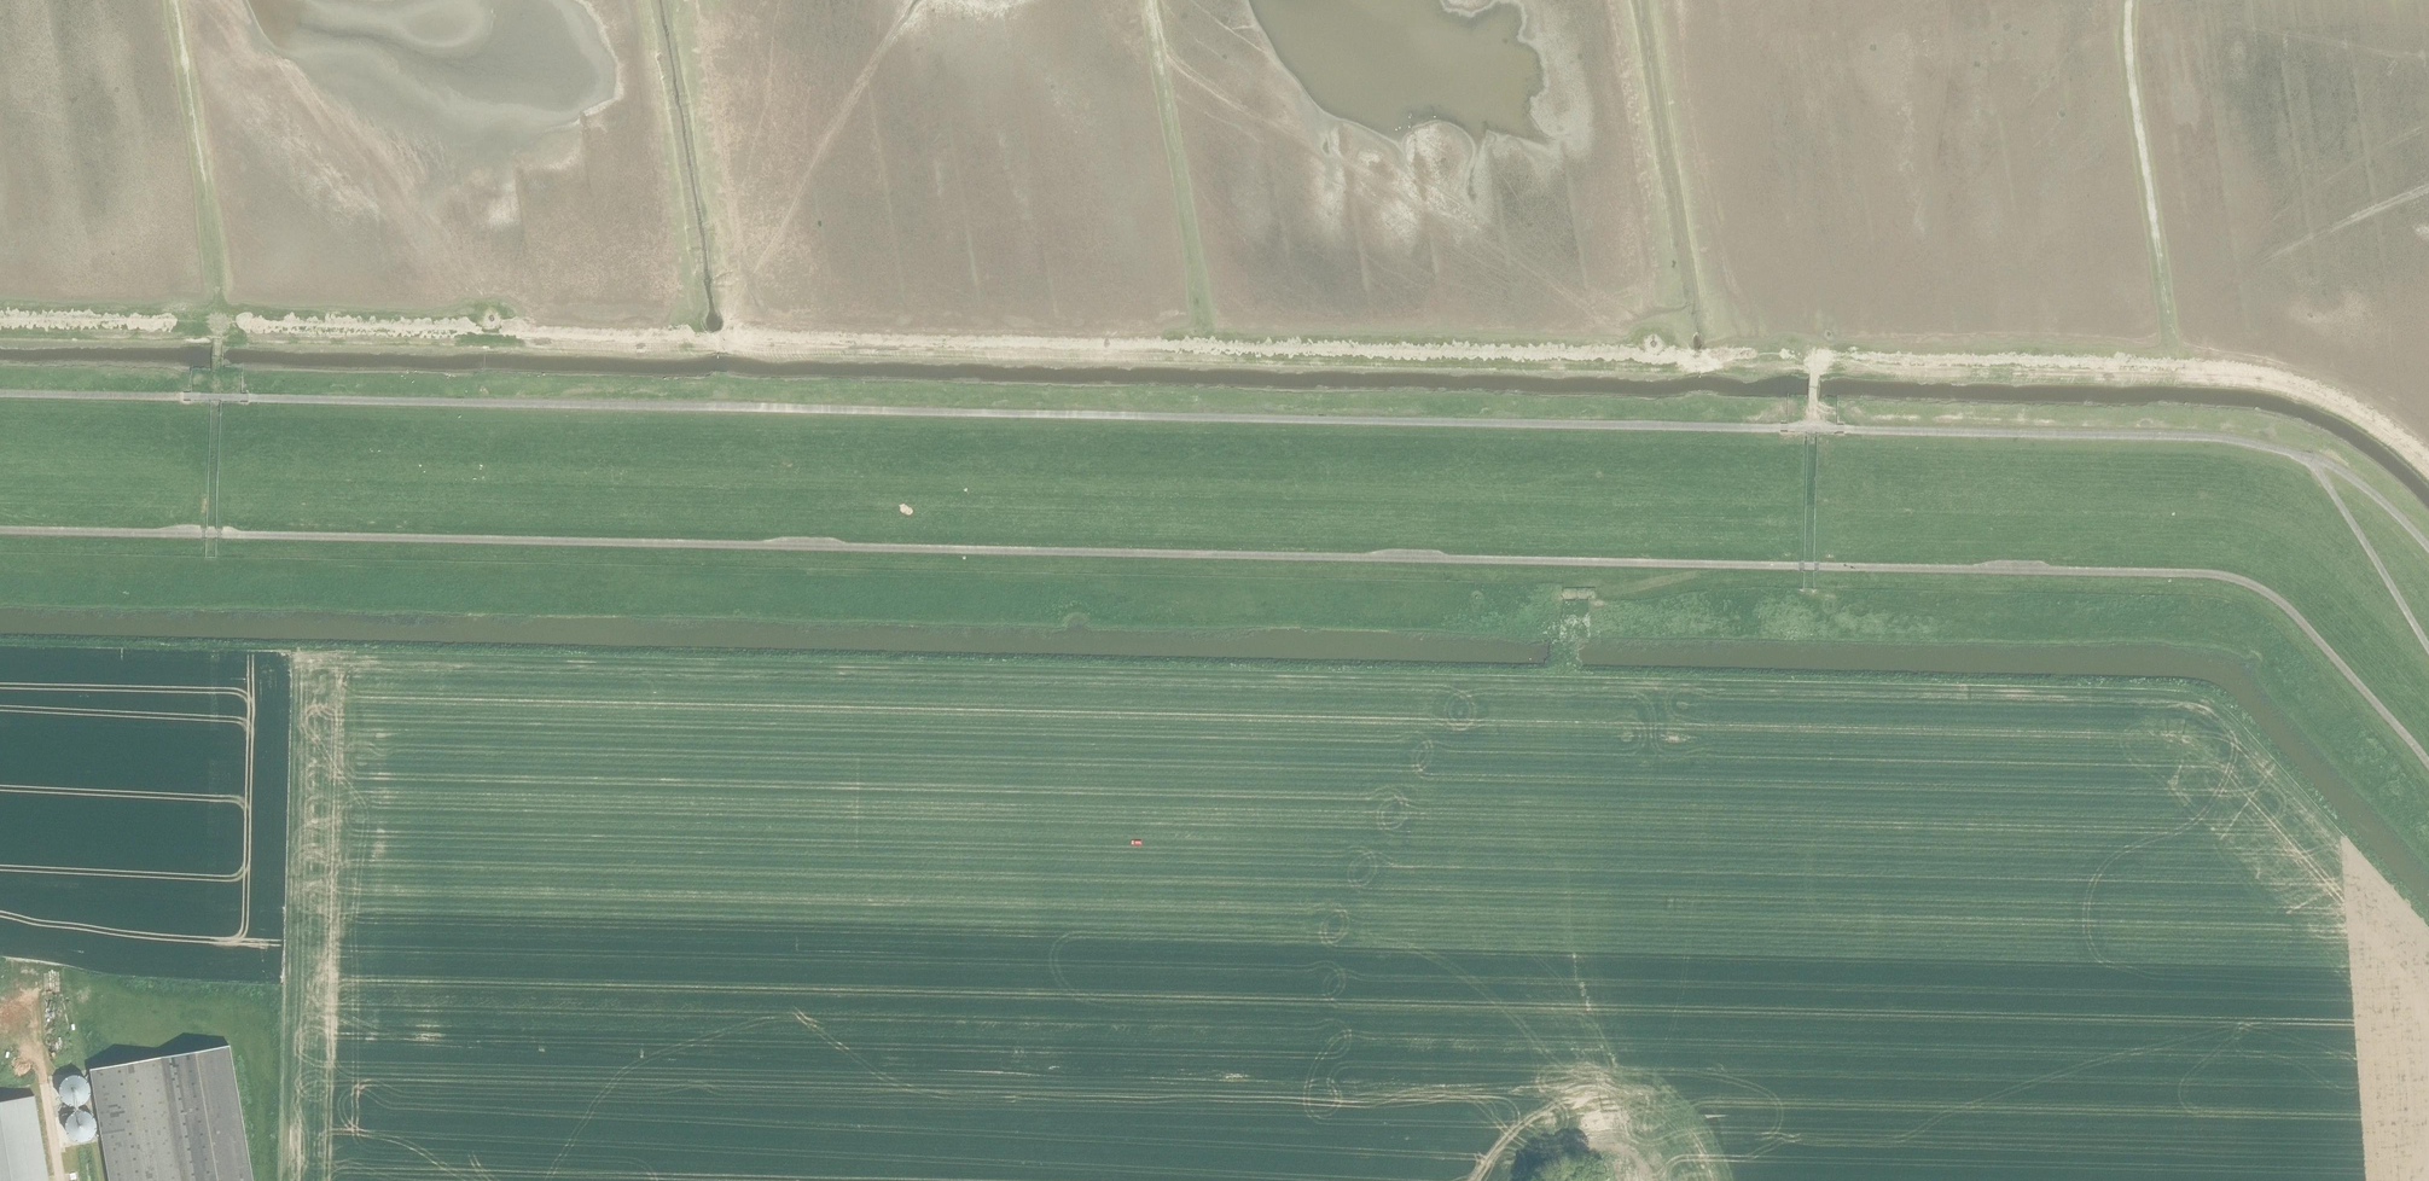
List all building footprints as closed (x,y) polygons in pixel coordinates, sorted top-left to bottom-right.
[(201,1050),(90,1070),(110,1180),(224,1180),(201,1050)] [(59,1089),(59,1092),(59,1094),(59,1095),(60,1096),(60,1097),(61,1098),(61,1099),(62,1100),(63,1101),(64,1102),(65,1103),(66,1104),(67,1105),(68,1106),(69,1106),(71,1106),(72,1107),(73,1107),(76,1107),(77,1107),(79,1106),(81,1105),(83,1104),(84,1104),(85,1103),(87,1101),(87,1100),(88,1099),(89,1098),(89,1097),(90,1096),(90,1094),(90,1093),(90,1092),(90,1090),(90,1089),(90,1088),(90,1086),(89,1085),(89,1084),(88,1083),(87,1082),(86,1081),(85,1079),(83,1078),(82,1077),(80,1077),(79,1076),(77,1076),(75,1076),(74,1076),(71,1076),(69,1077),(68,1077),(65,1079),(64,1080),(63,1081),(62,1082),(62,1083),(61,1084),(60,1085),(60,1086),(59,1087),(59,1088),(59,1089)] [(34,1097),(0,1102),(0,1180),(48,1180),(34,1097)] [(65,1126),(65,1127),(65,1129),(65,1131),(65,1132),(66,1133),(66,1134),(67,1135),(68,1136),(69,1137),(69,1138),(70,1139),(72,1140),(73,1141),(74,1141),(75,1142),(76,1142),(78,1142),(80,1143),(83,1143),(84,1142),(86,1142),(88,1141),(89,1140),(90,1140),(92,1138),(93,1137),(94,1135),(95,1134),(95,1133),(96,1132),(96,1130),(96,1129),(96,1127),(96,1126),(96,1125),(96,1123),(95,1122),(95,1121),(94,1120),(94,1119),(93,1118),(92,1117),(91,1116),(90,1114),(89,1114),(88,1113),(86,1112),(84,1112),(82,1111),(80,1111),(77,1112),(76,1112),(75,1112),(73,1113),(72,1114),(71,1114),(70,1115),(69,1116),(68,1117),(67,1118),(67,1119),(66,1121),(66,1122),(65,1123),(65,1124),(65,1126)]
